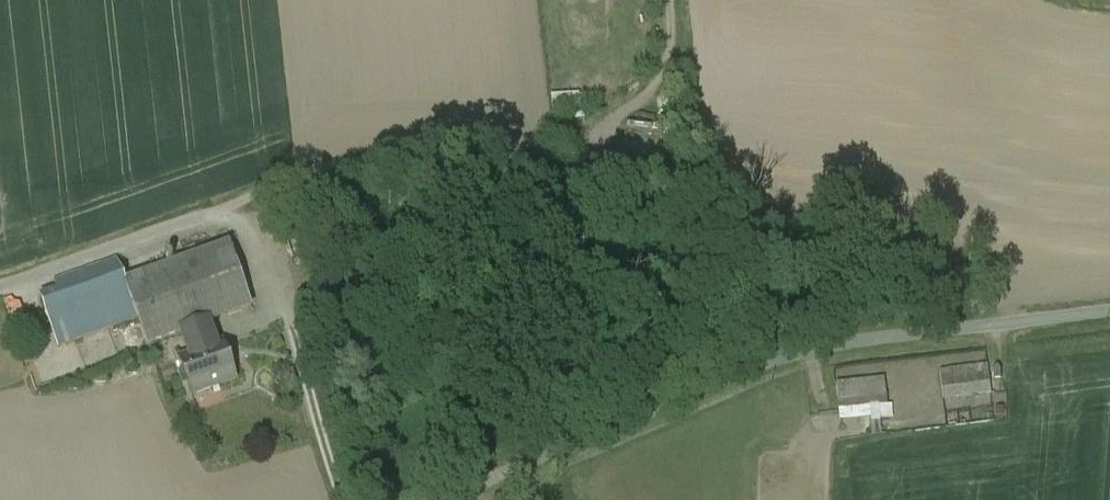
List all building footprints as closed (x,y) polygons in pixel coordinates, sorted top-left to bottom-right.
[(229,248),(125,286),(116,261),(55,282),(58,292),(41,298),(59,349),(137,321),(147,347),(182,334),(206,326),(250,310),(229,248)] [(214,350),(206,326),(182,334),(191,359),(179,363),(191,398),(235,381),(223,347),(214,350)] [(987,367),(939,373),(943,400),(991,394),(987,367)] [(884,380),(836,386),(839,413),(887,407),(884,380)]
